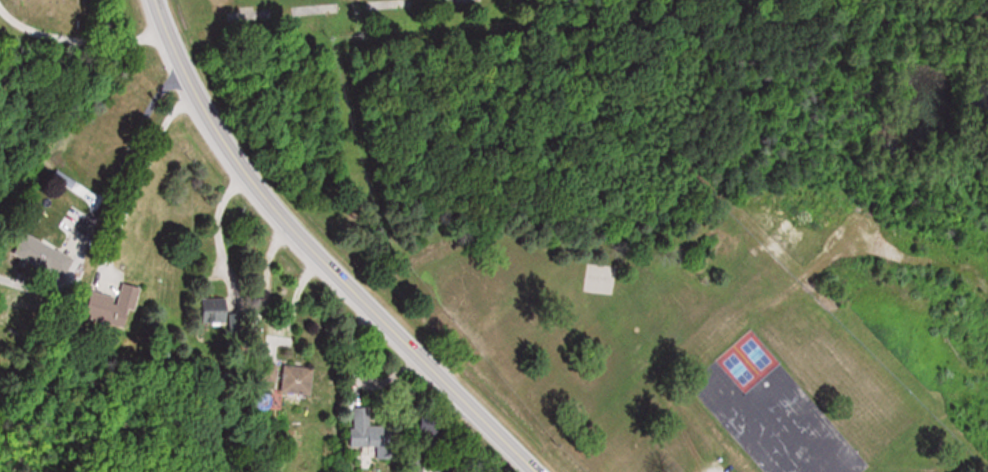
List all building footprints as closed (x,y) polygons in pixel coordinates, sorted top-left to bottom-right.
[(119,298),(95,293),(90,318),(133,327),(141,287),(122,283),(119,298)] [(243,327),(243,311),(206,311),(206,327),(243,327)] [(315,367),(285,365),(284,393),(313,394),(315,367)] [(353,447),(394,446),(394,427),(372,427),(371,405),(352,405),(353,447)]
